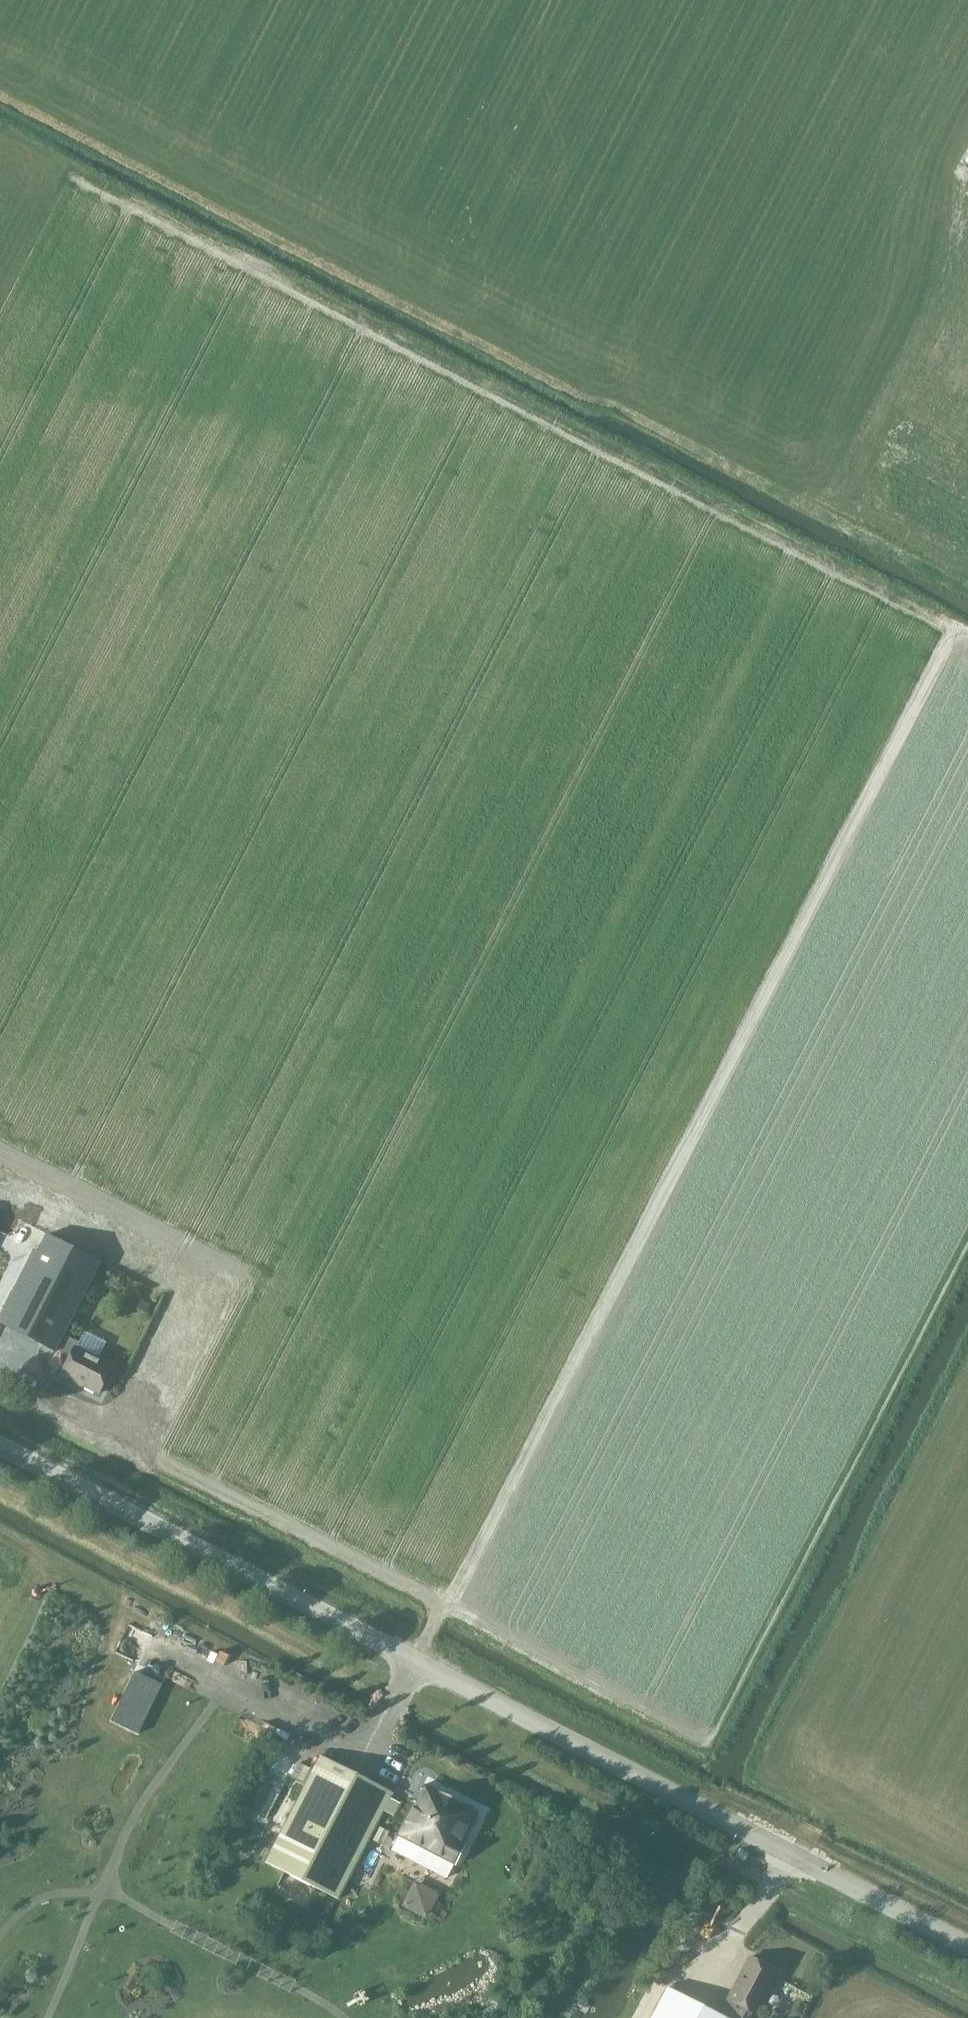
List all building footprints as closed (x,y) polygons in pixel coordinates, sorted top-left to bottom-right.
[(39,1253),(2,1325),(26,1337),(54,1351),(57,1344),(71,1352),(60,1374),(97,1393),(112,1365),(75,1346),(78,1342),(62,1334),(99,1263),(47,1237),(39,1253)] [(161,1686),(133,1672),(110,1722),(138,1735),(161,1686)] [(338,1899),(392,1793),(319,1755),(265,1862),(338,1899)] [(416,1801),(398,1835),(419,1847),(412,1861),(446,1879),(453,1864),(456,1866),(467,1845),(463,1844),(479,1813),(463,1804),(463,1803),(442,1792),(441,1793),(425,1784),(422,1789),(427,1791),(420,1804),(416,1801)] [(745,1861),(749,1855),(739,1850),(736,1856),(745,1861)] [(415,1884),(404,1906),(425,1917),(437,1895),(415,1884)] [(726,2000),(727,2001),(720,2015),(666,1987),(650,2017),(743,2017),(747,2011),(755,2015),(778,1972),(749,1956),(726,2000)]
